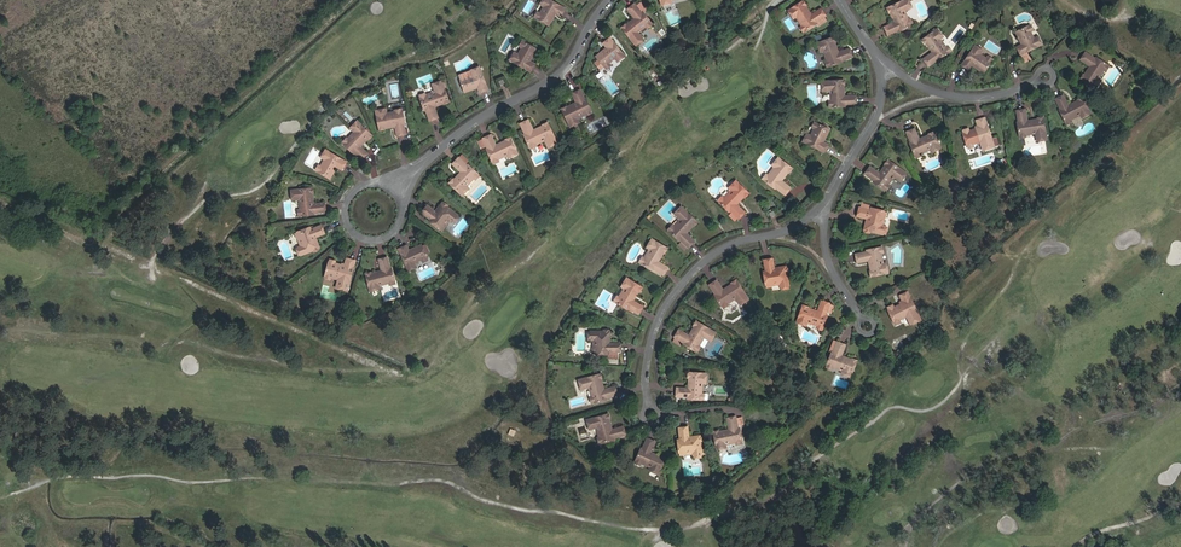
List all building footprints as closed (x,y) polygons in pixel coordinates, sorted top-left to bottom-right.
[(553,17),(551,16),(552,13),(554,14),(560,18),(564,10),(547,0),(543,0),(540,5),(540,6),(543,8),(539,14),(536,20),(548,26),(553,17)] [(893,23),(882,28),(886,36),(898,30),(898,32),(911,26),(911,25),(910,23),(910,22),(909,21),(908,21),(907,21),(904,14),(901,16),(900,12),(910,8),(906,0),(903,0),(886,8),(887,9),(885,10),(885,12),(885,13),(886,14),(887,15),(889,14),(890,17),(894,16),(895,19),(894,19),(893,23)] [(630,25),(626,21),(623,25),(622,24),(618,27),(632,44),(634,43),(639,39),(640,38),(634,30),(636,28),(638,31),(644,26),(649,22),(641,11),(639,13),(631,3),(625,8),(631,17),(629,19),(632,23),(630,25)] [(788,14),(791,19),(792,20),(798,17),(800,19),(797,21),(801,27),(799,28),(803,34),(816,25),(815,23),(824,16),(819,10),(810,16),(807,15),(805,16),(803,13),(806,11),(801,3),(787,13),(788,14)] [(1014,32),(1018,42),(1022,40),(1024,43),(1020,45),(1015,48),(1019,55),(1025,52),(1040,45),(1040,44),(1037,39),(1037,37),(1033,39),(1030,32),(1027,26),(1014,32)] [(930,49),(931,53),(921,60),(927,67),(937,60),(937,61),(950,51),(947,47),(943,49),(939,43),(937,45),(935,42),(940,38),(939,37),(936,32),(934,31),(920,41),(923,45),(924,44),(927,47),(930,45),(932,48),(930,49)] [(617,61),(621,57),(623,56),(609,38),(601,43),(605,48),(607,50),(604,52),(602,50),(593,56),(601,67),(607,62),(613,58),(616,62),(617,61)] [(825,55),(827,62),(829,67),(841,63),(840,62),(851,58),(848,50),(837,53),(835,52),(833,52),(832,49),(835,48),(832,38),(817,44),(818,46),(820,52),(820,53),(827,51),(828,54),(825,55)] [(943,49),(947,47),(940,38),(935,42),(937,45),(939,43),(943,49)] [(534,65),(529,63),(525,61),(527,58),(531,60),(536,50),(524,43),(521,49),(517,56),(513,54),(512,55),(510,60),(509,62),(530,73),(534,65)] [(980,51),(975,48),(973,47),(960,65),(968,71),(971,66),(973,63),(976,65),(973,68),(982,74),(990,63),(985,59),(979,55),(981,52),(980,51)] [(1025,52),(1019,55),(1023,62),(1028,59),(1025,52)] [(1095,88),(1099,83),(1100,82),(1095,78),(1096,75),(1098,77),(1102,71),(1105,66),(1095,59),(1094,60),(1084,54),(1080,61),(1089,67),(1088,69),(1091,71),(1089,75),(1085,73),(1083,76),(1082,76),(1080,79),(1080,80),(1094,89),(1095,88)] [(477,86),(478,88),(480,94),(488,91),(480,69),(479,69),(472,72),(471,72),(472,76),(466,78),(460,80),(465,93),(472,90),(473,88),(474,87),(477,86)] [(840,91),(844,91),(843,87),(845,87),(845,83),(843,83),(843,81),(822,82),(822,92),(833,92),(833,95),(831,95),(831,103),(829,103),(829,104),(829,108),(831,108),(845,107),(845,106),(855,106),(855,97),(844,97),(842,94),(840,94),(840,91)] [(438,102),(440,106),(443,105),(444,107),(449,105),(448,103),(449,103),(442,83),(433,86),(436,96),(433,97),(432,95),(426,97),(424,96),(423,96),(421,97),(420,98),(421,99),(419,100),(424,112),(425,112),(429,122),(437,119),(434,108),(436,105),(436,103),(438,102)] [(576,103),(574,104),(580,117),(585,115),(587,116),(589,114),(589,113),(591,112),(585,98),(583,99),(579,91),(571,94),(576,103)] [(1059,110),(1065,122),(1070,119),(1076,116),(1075,113),(1078,111),(1081,117),(1082,116),(1089,113),(1090,113),(1082,98),(1080,97),(1077,99),(1077,100),(1073,102),(1075,105),(1072,107),(1071,106),(1068,105),(1062,95),(1055,99),(1061,109),(1059,110)] [(574,104),(570,105),(576,119),(580,117),(574,104)] [(576,119),(570,105),(566,107),(564,107),(561,108),(561,110),(569,126),(578,122),(576,119)] [(390,114),(392,128),(395,127),(397,137),(405,136),(404,125),(402,112),(401,112),(400,110),(396,111),(395,113),(390,114)] [(1029,122),(1027,121),(1025,110),(1017,111),(1018,123),(1017,123),(1019,136),(1020,137),(1024,137),(1025,135),(1031,134),(1031,132),(1035,131),(1037,141),(1046,139),(1043,119),(1041,119),(1040,116),(1036,117),(1036,119),(1032,120),(1033,124),(1029,124),(1029,122)] [(382,130),(388,129),(386,114),(385,111),(384,111),(376,112),(375,112),(378,132),(382,131),(382,130)] [(993,146),(991,138),(984,118),(976,121),(978,127),(975,127),(976,131),(973,131),(973,130),(968,132),(968,129),(963,131),(964,133),(962,133),(962,134),(966,146),(973,144),(980,142),(982,149),(984,149),(992,146),(993,146)] [(523,135),(528,147),(533,144),(540,141),(539,139),(543,137),(545,143),(546,143),(552,139),(553,139),(546,123),(542,125),(543,126),(539,127),(540,131),(537,132),(536,131),(532,130),(527,120),(520,124),(525,134),(523,135)] [(351,130),(354,132),(364,142),(367,139),(369,139),(372,137),(371,135),(358,123),(357,124),(356,122),(351,127),(353,129),(351,130)] [(806,136),(803,142),(802,143),(823,153),(827,146),(822,143),(819,142),(820,139),(823,140),(828,130),(816,124),(813,130),(810,137),(806,135),(806,136)] [(921,140),(918,139),(914,129),(906,132),(910,143),(909,144),(913,155),(920,153),(926,150),(925,147),(928,146),(930,153),(939,149),(932,133),(930,133),(928,134),(927,136),(923,137),(925,141),(922,142),(921,140)] [(354,132),(351,135),(362,145),(364,142),(354,132)] [(362,145),(351,135),(348,139),(345,139),(343,141),(343,144),(343,145),(353,154),(354,153),(361,160),(367,154),(359,147),(362,145)] [(500,148),(495,145),(490,135),(482,139),(487,149),(485,150),(491,162),(496,159),(503,156),(503,154),(505,153),(508,158),(510,157),(515,155),(516,154),(509,138),(505,140),(506,140),(501,143),(503,146),(500,148)] [(997,136),(991,138),(993,146),(999,144),(997,136)] [(326,162),(323,168),(320,173),(332,180),(337,171),(334,169),(336,167),(338,168),(344,171),(347,164),(338,160),(338,157),(327,151),(326,153),(323,158),(323,159),(326,162)] [(467,183),(471,178),(475,173),(467,166),(466,167),(457,159),(452,165),(459,173),(459,176),(461,178),(458,180),(455,177),(452,181),(451,180),(448,183),(461,195),(462,195),(466,189),(467,188),(463,184),(465,181),(467,183)] [(773,172),(768,178),(764,182),(774,190),(776,189),(784,195),(790,189),(780,182),(782,179),(779,177),(781,175),(784,177),(787,174),(789,174),(791,171),(790,169),(778,160),(777,161),(773,166),(772,167),(776,171),(775,173),(773,172)] [(869,166),(864,173),(873,180),(872,181),(882,189),(883,188),(884,189),(886,189),(887,187),(887,185),(886,185),(890,179),(889,178),(891,175),(899,181),(905,174),(887,160),(886,161),(885,162),(885,164),(882,168),(884,170),(883,172),(882,171),(879,172),(879,173),(869,166)] [(724,200),(720,204),(729,213),(730,212),(738,220),(744,213),(736,206),(737,202),(735,201),(738,198),(741,201),(742,199),(745,198),(747,196),(746,193),(736,183),(735,184),(730,189),(729,190),(733,194),(730,196),(729,195),(724,200)] [(300,203),(301,211),(302,217),(317,215),(316,213),(327,212),(326,204),(315,205),(309,201),(309,199),(314,199),(313,189),(295,191),(296,201),(302,200),(303,202),(300,203)] [(442,231),(444,228),(442,226),(447,219),(449,221),(451,223),(452,221),(456,217),(457,216),(446,207),(442,204),(438,208),(442,211),(440,213),(438,211),(436,213),(427,206),(421,214),(429,221),(428,223),(439,232),(442,231)] [(881,218),(885,217),(885,215),(884,212),(870,209),(870,211),(858,208),(857,217),(865,219),(864,220),(864,222),(865,223),(867,224),(866,226),(865,226),(862,225),(861,230),(864,230),(864,232),(867,233),(869,233),(869,232),(883,235),(883,233),(885,228),(885,226),(882,226),(879,225),(881,218)] [(681,210),(676,215),(675,216),(682,222),(680,225),(678,223),(673,229),(671,228),(669,231),(670,232),(669,234),(679,242),(680,241),(688,248),(693,242),(685,235),(686,232),(685,230),(684,230),(685,230),(687,227),(690,230),(692,228),(694,229),(695,229),(697,226),(697,225),(696,224),(697,223),(682,209),(681,210)] [(314,251),(318,250),(319,249),(317,244),(313,246),(311,242),(313,242),(314,239),(313,239),(325,235),(321,227),(310,230),(309,229),(296,232),(295,236),(297,240),(300,239),(301,245),(302,246),(299,247),(297,248),(298,249),(297,250),(300,255),(301,255),(314,251)] [(657,256),(661,257),(662,254),(664,254),(666,251),(666,249),(652,241),(651,242),(647,248),(647,249),(652,252),(650,255),(648,254),(644,260),(642,265),(652,271),(652,270),(662,275),(667,268),(658,263),(658,260),(656,259),(657,256)] [(409,254),(408,251),(406,246),(398,250),(407,271),(408,271),(414,268),(415,268),(413,263),(421,260),(426,258),(421,246),(411,250),(412,253),(409,254)] [(867,261),(867,263),(868,263),(870,264),(872,264),(873,266),(868,267),(870,277),(886,273),(886,271),(884,266),(883,264),(878,266),(877,262),(880,261),(879,255),(877,248),(865,251),(865,253),(854,255),(856,263),(867,261)] [(338,288),(346,290),(348,290),(355,262),(346,259),(344,266),(342,265),(341,268),(338,267),(339,266),(334,265),(334,263),(332,261),(331,261),(328,263),(327,263),(324,276),(330,277),(338,279),(335,287),(338,288)] [(388,283),(394,282),(391,269),(389,269),(387,259),(378,261),(381,272),(379,272),(380,275),(376,276),(375,273),(369,274),(369,273),(366,274),(366,276),(369,292),(371,291),(378,289),(379,289),(377,283),(381,282),(381,285),(388,283)] [(764,289),(765,289),(767,285),(776,285),(776,288),(776,289),(778,289),(778,291),(783,291),(784,289),(785,289),(785,275),(784,270),(784,267),(779,267),(779,271),(777,272),(776,271),(775,269),(773,269),(772,269),(771,261),(763,261),(764,273),(762,273),(762,286),(764,289)] [(632,294),(636,296),(638,293),(639,293),(641,289),(641,288),(626,280),(626,281),(623,287),(622,289),(626,291),(625,294),(623,293),(620,299),(617,305),(628,310),(628,309),(638,314),(642,307),(632,302),(632,298),(630,297),(632,294)] [(724,291),(722,290),(716,281),(709,286),(714,295),(713,296),(721,308),(723,308),(726,306),(726,305),(725,304),(731,300),(730,298),(733,296),(739,305),(747,300),(735,282),(731,281),(729,283),(729,286),(727,287),(729,290),(725,293),(724,291)] [(911,324),(918,318),(907,293),(899,297),(901,302),(899,303),(900,306),(897,307),(896,306),(893,308),(892,307),(891,306),(889,306),(888,307),(887,308),(887,309),(888,311),(887,311),(893,326),(900,323),(898,320),(906,317),(909,324),(911,323),(911,324)] [(817,313),(815,312),(812,314),(810,314),(811,310),(806,309),(806,308),(803,307),(797,323),(799,324),(804,325),(806,326),(808,320),(811,321),(810,323),(817,326),(822,328),(827,316),(825,315),(829,304),(821,302),(817,313)] [(691,335),(688,336),(678,330),(673,339),(683,344),(682,345),(692,351),(692,350),(695,351),(696,351),(698,349),(698,348),(696,347),(700,340),(698,339),(700,336),(709,341),(714,332),(697,323),(693,323),(691,325),(692,328),(690,331),(693,332),(692,335),(691,335)] [(589,332),(589,333),(587,333),(587,339),(589,339),(589,340),(594,340),(594,348),(593,348),(591,350),(591,352),(593,354),(594,354),(594,355),(607,355),(607,359),(616,358),(616,352),(619,352),(619,343),(607,344),(607,342),(606,340),(604,340),(604,337),(607,337),(609,337),(609,332),(608,332),(608,331),(603,331),(603,332),(589,332)] [(849,360),(847,359),(845,364),(841,362),(842,360),(841,357),(840,357),(844,347),(835,344),(832,355),(830,354),(825,369),(831,371),(832,368),(839,370),(840,367),(843,368),(840,376),(842,376),(848,378),(849,379),(855,363),(854,361),(850,360),(849,360)] [(704,374),(687,373),(686,374),(686,377),(687,378),(687,383),(690,383),(690,386),(688,386),(687,388),(687,389),(676,389),(675,397),(686,398),(686,400),(699,400),(699,393),(699,387),(696,387),(697,384),(703,384),(704,382),(704,375),(704,374)] [(597,385),(601,384),(601,381),(603,380),(603,378),(602,377),(601,375),(598,376),(598,375),(579,380),(580,390),(592,387),(592,391),(590,391),(592,398),(591,399),(590,399),(590,400),(590,402),(591,403),(592,404),(593,404),(607,400),(606,398),(616,396),(614,387),(603,390),(601,388),(598,389),(597,385)] [(606,425),(610,424),(610,422),(610,421),(611,420),(612,419),(611,418),(610,416),(609,416),(608,416),(607,415),(588,420),(590,430),(600,427),(601,430),(599,431),(600,438),(599,439),(598,441),(599,443),(601,444),(614,440),(614,439),(624,436),(623,427),(612,430),(610,427),(607,428),(606,425)] [(735,418),(727,419),(729,431),(727,431),(726,433),(726,434),(723,435),(723,432),(718,433),(716,432),(715,432),(713,434),(716,449),(718,449),(724,448),(725,448),(724,442),(728,441),(729,443),(735,442),(741,441),(739,429),(738,429),(737,426),(735,418)] [(681,456),(683,456),(684,453),(693,452),(693,455),(693,457),(695,456),(695,457),(700,457),(700,456),(701,456),(700,442),(700,438),(700,437),(694,437),(695,442),(692,442),(690,441),(689,440),(688,440),(687,428),(678,429),(679,441),(677,441),(678,454),(681,456)] [(652,456),(652,454),(650,453),(654,442),(647,439),(642,450),(640,449),(635,460),(641,463),(648,466),(649,463),(652,465),(649,470),(651,471),(656,473),(657,474),(665,458),(661,456),(660,458),(656,456),(654,460),(651,458),(652,456)] [(741,441),(735,442),(736,451),(743,449),(741,441)]
